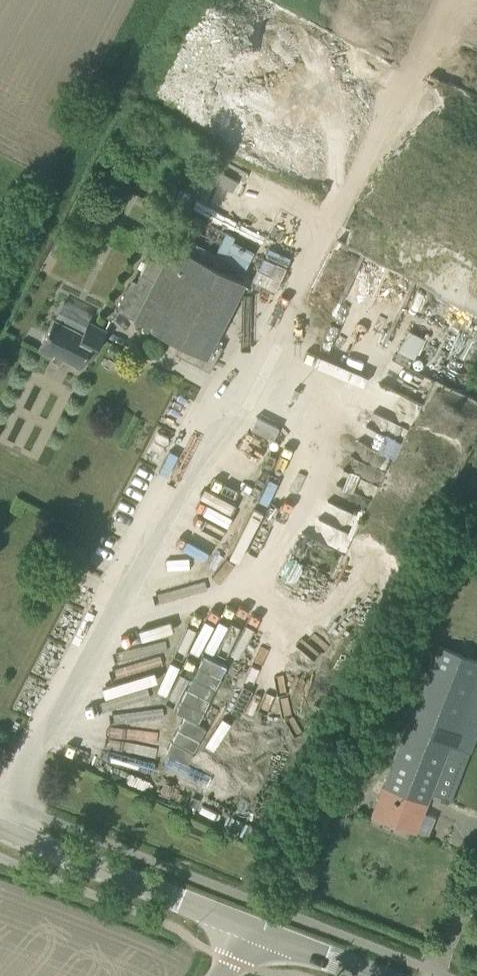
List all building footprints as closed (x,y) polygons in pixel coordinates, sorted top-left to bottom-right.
[(163,262),(134,319),(180,342),(174,353),(209,371),(218,353),(222,345),(214,341),(244,281),(172,244),(163,262)] [(134,319),(163,262),(149,255),(136,281),(130,278),(114,308),(134,319)] [(252,277),(272,287),(281,268),(261,258),(252,277)] [(53,318),(47,331),(38,349),(52,356),(51,358),(55,360),(63,357),(80,366),(86,356),(91,358),(100,341),(106,330),(88,321),(82,332),(53,318)] [(399,349),(394,359),(409,366),(413,357),(415,358),(425,337),(408,329),(398,349),(399,349)] [(414,422),(467,451),(476,432),(476,401),(437,379),(414,422)] [(227,604),(212,597),(201,620),(219,629),(224,618),(244,627),(256,602),(233,591),(227,604)] [(199,722),(231,653),(206,642),(174,710),(199,722)] [(468,753),(476,731),(476,659),(438,644),(370,815),(414,832),(430,792),(450,800),(464,764),(445,756),(446,756),(443,755),(447,746),(449,747),(450,746),(468,753)]
